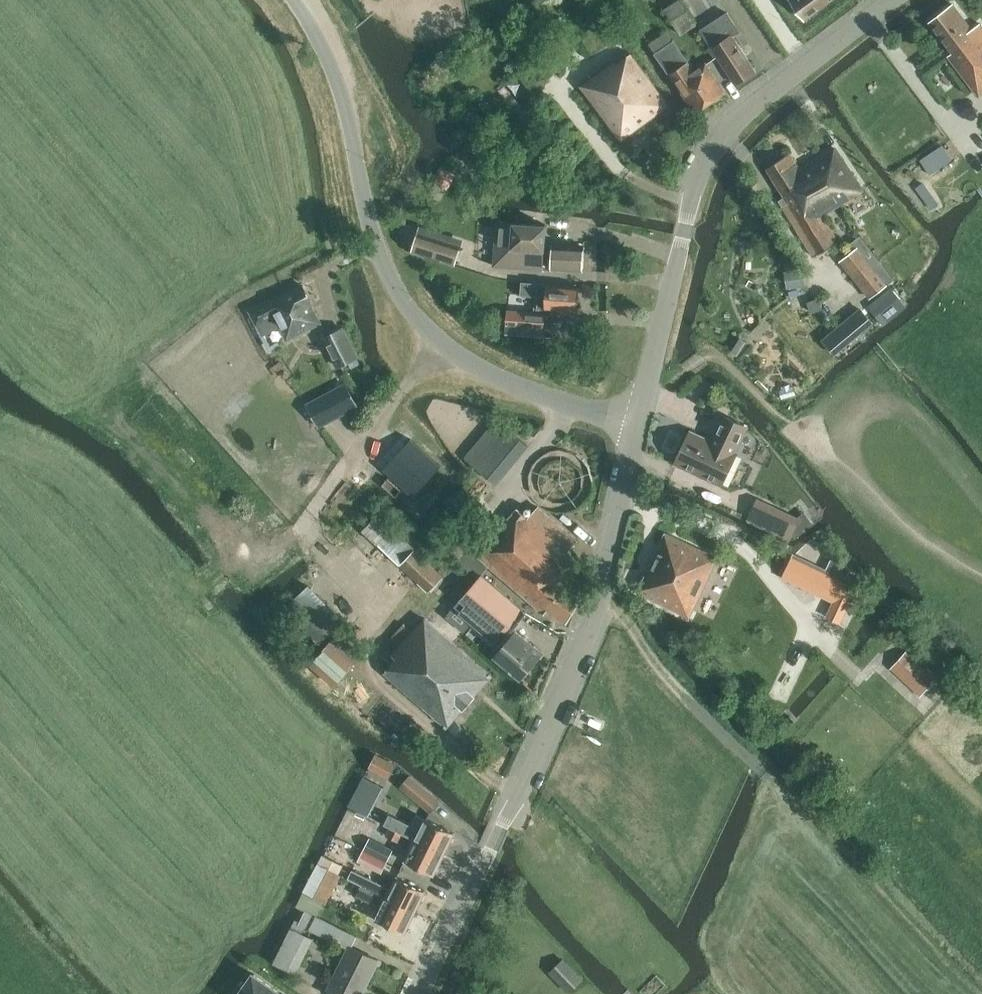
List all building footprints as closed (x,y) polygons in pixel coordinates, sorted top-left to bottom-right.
[(680,33),(695,23),(681,0),(678,0),(664,8),(680,33)] [(790,0),(805,20),(831,0),(790,0)] [(953,52),(948,56),(978,96),(981,93),(981,27),(980,24),(973,29),(953,4),(930,22),(953,52)] [(756,71),(733,35),(739,31),(727,12),(700,29),(736,84),(756,71)] [(658,55),(695,111),(714,98),(716,99),(722,96),(722,93),(725,91),(706,63),(695,71),(676,42),(658,55)] [(581,86),(621,140),(669,104),(631,54),(617,64),(614,61),(581,86)] [(800,168),(799,168),(804,175),(797,179),(802,186),(799,187),(806,197),(827,185),(840,205),(863,190),(835,148),(800,168)] [(799,168),(800,168),(790,153),(767,168),(785,196),(779,200),(814,256),(838,241),(822,216),(840,205),(827,185),(806,197),(799,187),(802,186),(797,179),(804,175),(799,168)] [(494,265),(551,270),(551,268),(583,270),(584,246),(545,244),(547,225),(497,221),(494,265)] [(461,246),(419,232),(413,251),(455,265),(461,246)] [(888,284),(858,246),(841,259),(871,297),(888,284)] [(799,270),(785,272),(787,288),(802,286),(799,270)] [(517,333),(544,335),(546,308),(577,310),(578,307),(580,305),(581,298),(579,296),(579,286),(522,282),(521,294),(539,295),(538,306),(535,306),(535,312),(518,311),(517,333)] [(280,323),(287,338),(319,322),(310,305),(313,303),(303,284),(251,311),(262,332),(280,323)] [(891,287),(873,302),(888,320),(906,305),(891,287)] [(860,308),(823,339),(835,353),(872,322),(860,308)] [(323,337),(338,366),(357,356),(343,327),(323,337)] [(348,382),(308,402),(318,423),(358,403),(348,382)] [(675,463),(722,485),(737,453),(736,452),(748,427),(723,415),(712,437),(714,438),(711,444),(706,441),(707,439),(691,431),(675,463)] [(465,457),(497,484),(528,446),(497,420),(465,457)] [(749,516),(790,536),(799,518),(758,497),(749,516)] [(802,517),(812,522),(818,510),(808,505),(802,517)] [(478,555),(544,613),(548,609),(566,622),(581,597),(562,584),(581,562),(568,551),(577,540),(538,506),(528,518),(518,509),(478,555)] [(365,530),(428,591),(442,576),(380,515),(365,530)] [(637,591),(689,616),(717,557),(665,532),(637,591)] [(781,580),(816,595),(837,549),(810,537),(791,556),(781,580)] [(454,605),(499,643),(526,611),(481,574),(454,605)] [(824,615),(841,623),(857,588),(841,580),(824,615)] [(285,608),(318,643),(342,621),(309,585),(285,608)] [(384,672),(447,726),(491,676),(452,642),(461,632),(435,609),(426,619),(425,618),(413,632),(406,625),(395,638),(402,644),(392,655),(396,658),(384,672)] [(495,655),(521,677),(542,653),(516,631),(495,655)] [(310,663),(335,684),(361,653),(338,632),(310,663)] [(892,664),(923,692),(937,677),(907,649),(892,664)] [(369,767),(389,777),(394,768),(396,764),(376,754),(369,767)] [(431,811),(440,801),(420,784),(409,775),(408,776),(404,781),(405,789),(431,811)] [(384,824),(390,827),(444,854),(454,833),(416,813),(411,824),(389,813),(384,824)] [(444,854),(390,827),(386,835),(411,847),(405,860),(433,875),(444,854)] [(391,849),(369,838),(363,850),(385,860),(391,849)] [(363,850),(358,861),(379,872),(385,861),(363,850)] [(362,885),(362,886),(415,912),(426,891),(398,877),(392,889),(353,870),(349,879),(362,885)] [(323,884),(313,879),(306,892),(321,900),(326,889),(323,884)] [(415,912),(362,886),(357,896),(382,909),(377,919),(405,933),(415,912)] [(325,904),(305,893),(297,907),(305,911),(319,917),(325,904)] [(319,917),(305,911),(300,921),(307,924),(351,946),(356,936),(319,917)] [(273,963),(297,975),(315,938),(303,932),(307,924),(300,921),(296,919),(273,963)] [(327,993),(330,993),(361,993),(378,960),(351,946),(327,993)] [(549,971),(568,991),(581,978),(562,959),(549,971)] [(256,975),(257,974),(254,973),(252,975),(253,976),(240,993),(284,993),(256,975)] [(644,993),(656,993),(666,984),(657,975),(641,991),(644,993)]
